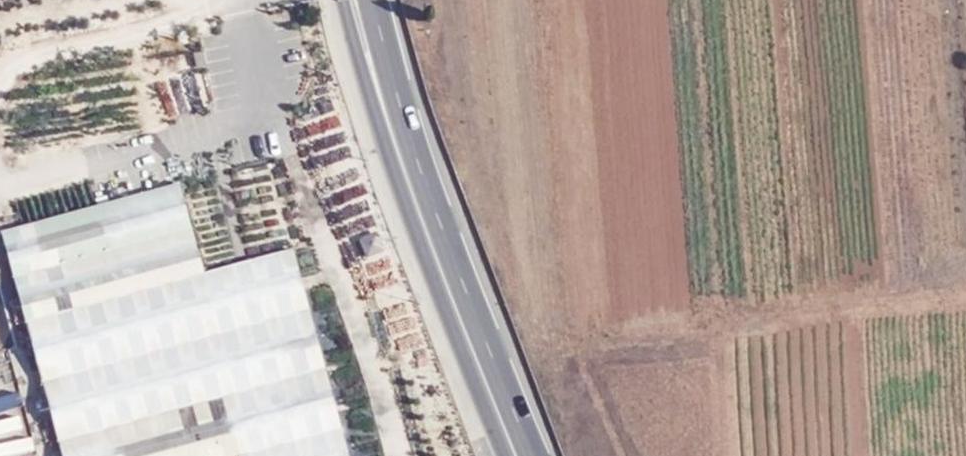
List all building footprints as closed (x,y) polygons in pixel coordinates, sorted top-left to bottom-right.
[(63,455),(348,455),(292,251),(204,275),(180,185),(2,233),(63,455)]
